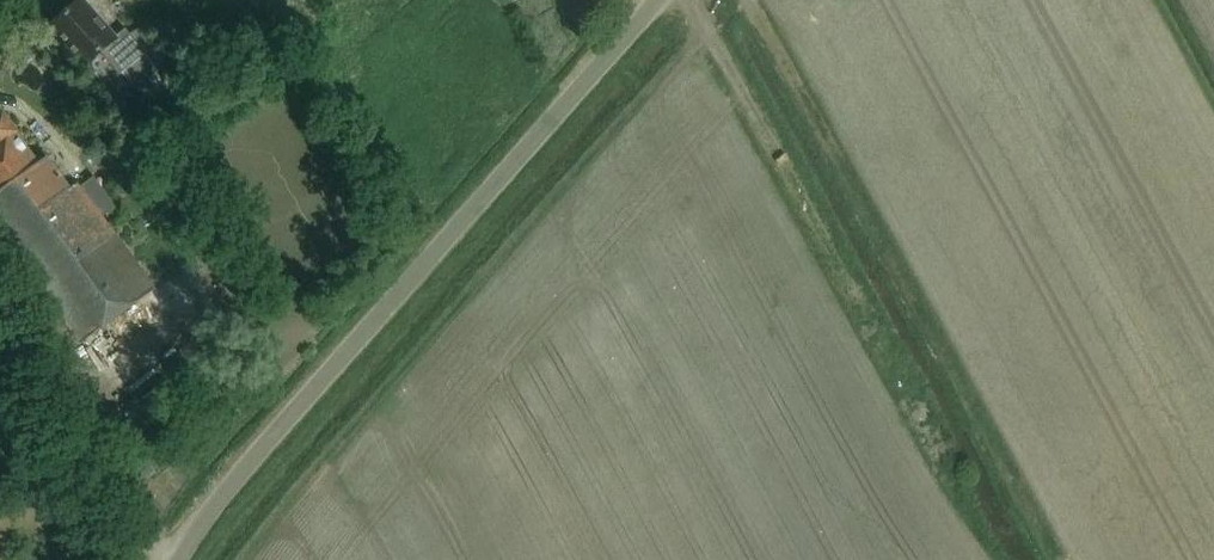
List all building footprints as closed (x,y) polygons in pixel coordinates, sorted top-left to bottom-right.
[(115,40),(82,1),(65,16),(62,13),(53,22),(55,24),(52,27),(95,76),(110,64),(120,76),(146,54),(157,67),(170,55),(145,25),(131,36),(126,30),(115,40)] [(81,345),(152,293),(162,306),(164,305),(183,332),(220,306),(191,267),(156,290),(99,213),(112,204),(93,179),(80,188),(78,185),(71,190),(46,158),(39,164),(3,116),(2,115),(1,114),(0,114),(0,236),(81,345)]
